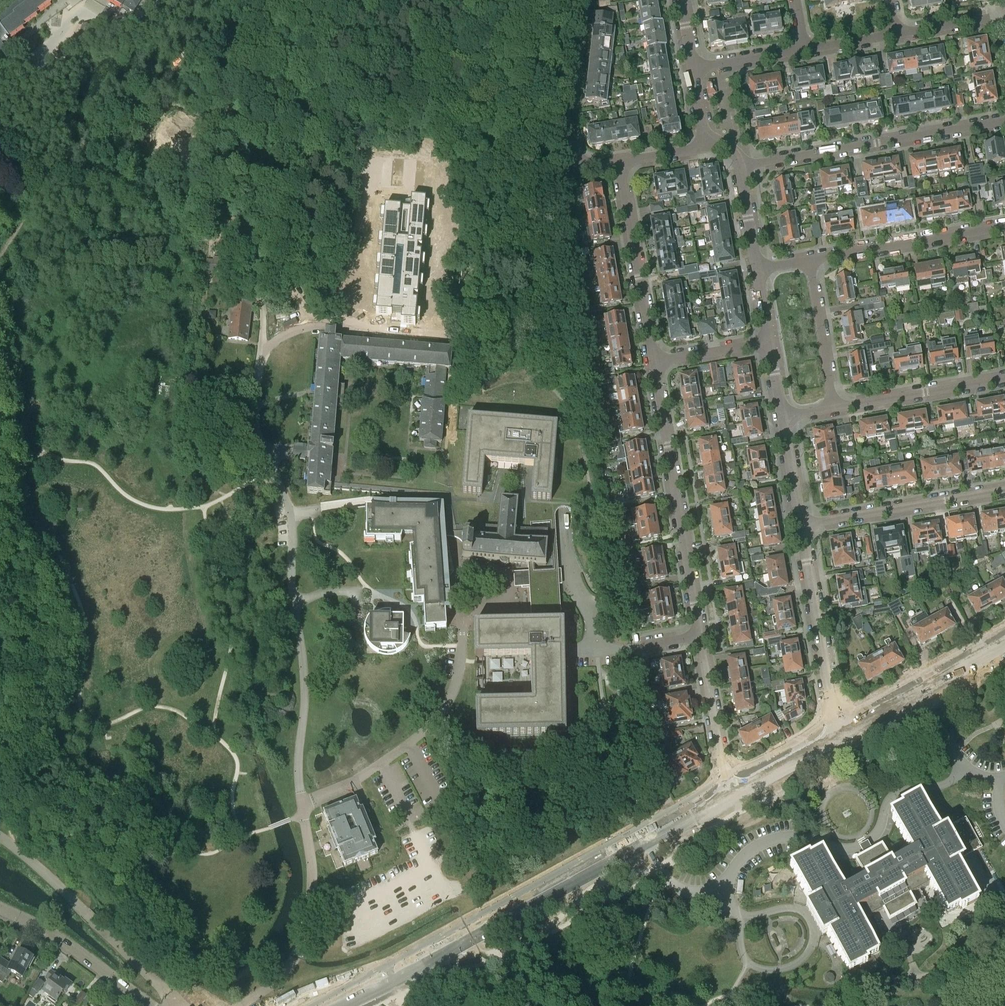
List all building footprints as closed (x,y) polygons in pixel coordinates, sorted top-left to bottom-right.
[(7,52),(2,46),(5,42),(7,45),(9,43),(7,41),(8,39),(9,40),(9,39),(25,27),(24,26),(38,15),(37,13),(52,2),(51,0),(21,0),(6,14),(0,20),(0,59),(7,52)] [(122,7),(122,8),(128,13),(130,11),(134,13),(141,0),(111,0),(122,7)] [(638,14),(658,11),(656,0),(642,0),(638,1),(639,8),(637,9),(638,14)] [(927,9),(925,0),(910,0),(912,9),(919,8),(922,9),(927,9)] [(927,9),(932,8),(933,6),(941,4),(940,0),(925,0),(927,9)] [(594,28),(610,29),(612,14),(618,14),(617,7),(611,8),(607,8),(606,16),(593,15),(592,21),(591,21),(590,25),(592,26),(595,27),(594,28)] [(660,23),(658,11),(638,14),(639,20),(641,20),(642,26),(644,26),(660,23)] [(772,16),(765,17),(768,35),(773,35),(774,33),(782,31),(779,13),(771,14),(772,16)] [(762,36),(768,35),(765,17),(758,19),(757,16),(750,17),(753,36),(761,35),(762,36)] [(732,20),(736,42),(748,40),(744,18),(732,20)] [(117,20),(114,25),(114,26),(120,29),(123,23),(117,20)] [(724,44),(736,42),(732,20),(727,21),(727,25),(721,26),(724,44)] [(642,32),(643,38),(664,35),(662,23),(660,23),(644,26),(645,32),(642,32)] [(710,47),(724,44),(721,26),(720,26),(720,24),(707,26),(710,47)] [(610,30),(610,29),(594,28),(594,32),(593,33),(592,37),(593,38),(593,40),(612,42),(614,30),(610,30)] [(666,46),(664,35),(643,38),(644,44),(647,43),(648,49),(664,47),(664,46),(666,46)] [(966,49),(968,56),(987,52),(987,51),(988,51),(987,47),(987,46),(985,39),(964,43),(965,49),(966,49)] [(611,55),(612,42),(593,40),(593,41),(592,41),(591,45),(593,46),(592,52),(611,55)] [(645,57),(646,62),(666,59),(664,47),(648,49),(646,49),(647,56),(645,57)] [(932,48),(927,49),(930,67),(945,65),(942,49),(934,50),(932,48)] [(917,69),(930,67),(927,49),(922,50),(921,52),(914,53),(917,69)] [(609,67),(611,55),(592,52),(591,57),(590,57),(589,61),(591,62),(590,64),(609,67)] [(988,55),(987,52),(968,56),(969,64),(967,65),(968,71),(990,67),(989,60),(989,59),(989,55),(988,55)] [(904,72),(917,69),(914,53),(908,54),(906,53),(901,54),(904,72)] [(889,74),(904,72),(901,54),(896,55),(895,57),(887,58),(889,74)] [(669,73),(666,59),(646,62),(647,68),(649,68),(650,74),(651,76),(669,73)] [(865,60),(861,61),(864,79),(872,77),(873,82),(879,82),(880,89),(886,88),(885,77),(885,75),(878,76),(876,60),(867,61),(865,60)] [(851,81),(864,79),(861,61),(855,62),(854,64),(848,65),(851,81)] [(843,82),(851,81),(848,65),(846,63),(842,64),(842,66),(833,67),(836,83),(830,84),(830,86),(832,97),(838,96),(837,88),(844,87),(843,82)] [(608,78),(609,67),(590,64),(590,65),(589,65),(588,69),(590,71),(589,76),(608,78)] [(944,68),(945,75),(946,79),(950,78),(953,78),(951,67),(944,68)] [(812,69),(807,70),(810,88),(824,85),(822,69),(813,71),(812,69)] [(795,90),(810,88),(807,70),(801,71),(800,73),(792,74),(795,90)] [(649,83),(650,88),(671,85),(669,73),(651,76),(652,83),(649,83)] [(972,84),(974,92),(994,88),(993,87),(994,86),(993,82),(991,75),(970,78),(971,84),(972,84)] [(607,91),(608,78),(589,76),(588,81),(587,82),(587,86),(588,87),(588,88),(607,91)] [(769,76),(764,77),(767,95),(782,93),(779,76),(771,78),(769,76)] [(891,76),(885,77),(886,88),(893,87),(891,76)] [(950,78),(951,84),(963,82),(962,76),(953,78),(950,78)] [(752,98),(767,95),(764,77),(759,78),(758,80),(749,82),(752,98)] [(707,84),(708,95),(716,94),(714,83),(707,84)] [(673,97),(671,85),(650,88),(651,94),(654,94),(655,100),(673,97)] [(832,97),(830,86),(822,88),(824,98),(832,97)] [(605,102),(607,91),(588,88),(587,89),(586,90),(586,94),(587,95),(586,101),(600,102),(599,109),(610,107),(609,102),(605,102)] [(994,90),(994,88),(974,92),(975,100),(974,100),(974,106),(996,102),(995,96),(996,95),(995,91),(994,90)] [(892,89),(883,90),(885,101),(894,99),(892,89)] [(631,92),(631,91),(623,93),(620,94),(622,103),(637,101),(636,91),(631,92)] [(947,92),(932,94),(933,101),(935,113),(940,112),(941,110),(950,108),(947,92)] [(930,114),(935,113),(933,101),(932,94),(919,97),(922,113),(928,112),(930,114)] [(962,94),(955,95),(957,107),(964,106),(962,94)] [(653,107),(654,113),(675,110),(673,97),(655,100),(656,107),(653,107)] [(916,114),(922,113),(919,97),(907,99),(910,117),(915,116),(916,114)] [(904,118),(910,117),(907,99),(892,101),(894,118),(903,116),(904,118)] [(823,100),(816,102),(815,102),(817,112),(818,112),(825,111),(823,100)] [(795,104),(797,118),(800,134),(814,131),(812,119),(819,117),(818,112),(817,112),(815,102),(816,102),(816,101),(795,104)] [(879,104),(865,106),(868,124),(873,124),(874,121),(882,120),(879,104)] [(862,125),(868,124),(865,106),(852,108),(855,124),(860,123),(862,125)] [(848,125),(855,124),(852,108),(839,110),(842,129),(848,128),(848,125)] [(770,109),(755,112),(756,118),(771,116),(770,109)] [(677,121),(675,110),(654,113),(655,119),(658,118),(659,125),(661,124),(677,121)] [(837,130),(842,129),(839,110),(824,113),(827,129),(835,128),(837,130)] [(616,142),(629,140),(625,122),(618,123),(616,112),(611,113),(613,124),(616,142)] [(625,122),(629,140),(639,138),(636,120),(631,121),(629,113),(624,114),(625,122)] [(799,134),(800,134),(797,118),(789,119),(789,117),(784,118),(787,136),(794,135),(795,136),(798,136),(799,134)] [(780,137),(787,136),(784,118),(779,119),(780,120),(771,122),(774,138),(776,140),(779,139),(780,137)] [(774,138),(771,122),(764,123),(763,119),(757,120),(760,141),(767,139),(769,141),(772,140),(774,138)] [(679,121),(677,121),(661,124),(662,130),(658,131),(659,137),(681,134),(679,121)] [(603,144),(616,142),(613,124),(600,127),(603,144)] [(592,146),(603,144),(600,127),(594,128),(593,125),(587,126),(590,144),(592,146)] [(651,126),(644,127),(646,140),(653,138),(651,126)] [(985,144),(988,165),(1004,162),(1004,159),(1004,150),(1004,148),(1004,143),(1002,142),(1002,141),(985,144)] [(946,152),(949,170),(956,169),(956,171),(963,170),(959,150),(946,152)] [(937,172),(949,170),(946,152),(934,154),(937,172)] [(924,174),(937,172),(934,154),(921,156),(924,174)] [(919,175),(924,174),(921,156),(909,158),(912,177),(907,178),(909,190),(910,190),(914,189),(915,189),(913,179),(919,178),(919,175)] [(551,167),(564,165),(563,158),(550,161),(551,167)] [(897,159),(880,162),(884,184),(895,182),(895,184),(901,183),(902,191),(906,190),(909,190),(907,178),(906,169),(899,170),(897,159)] [(884,185),(884,184),(880,162),(862,165),(864,177),(854,179),(858,199),(863,198),(868,197),(866,181),(870,181),(871,188),(884,185)] [(969,175),(969,179),(976,178),(976,179),(985,177),(982,164),(967,166),(969,175)] [(565,171),(564,165),(551,167),(552,173),(565,171)] [(702,183),(719,180),(717,166),(689,171),(690,178),(701,176),(702,183)] [(833,171),(838,195),(852,193),(848,168),(833,171)] [(553,179),(566,177),(565,171),(552,173),(553,179)] [(825,197),(838,195),(833,171),(820,173),(822,188),(812,190),(814,201),(815,206),(825,204),(826,204),(825,197)] [(695,206),(694,199),(690,182),(684,183),(683,173),(681,173),(681,172),(672,174),(672,175),(668,176),(671,194),(672,198),(677,197),(677,198),(686,196),(688,207),(695,206)] [(666,195),(671,194),(668,176),(665,176),(665,175),(655,177),(656,178),(654,178),(658,202),(666,201),(666,195)] [(567,184),(566,177),(553,179),(554,186),(567,184)] [(976,178),(969,179),(970,185),(974,202),(980,201),(978,191),(977,185),(986,184),(985,177),(976,179),(976,178)] [(792,192),(793,192),(792,184),(789,185),(788,178),(774,181),(775,185),(774,185),(774,187),(775,195),(792,192)] [(695,206),(697,205),(706,204),(705,198),(722,195),(719,180),(702,183),(704,191),(697,192),(698,198),(694,199),(695,206)] [(585,203),(585,202),(603,200),(600,186),(576,190),(578,204),(585,203)] [(992,188),(995,208),(1004,206),(1004,186),(992,188)] [(795,191),(793,192),(792,192),(775,195),(776,203),(777,202),(777,204),(778,204),(779,209),(793,206),(792,200),(797,199),(795,191)] [(400,203),(384,202),(375,311),(391,312),(391,310),(401,311),(400,320),(414,322),(416,297),(413,297),(413,292),(417,292),(421,248),(417,248),(417,243),(421,243),(425,194),(411,193),(410,205),(400,204),(400,203)] [(955,196),(958,214),(964,213),(964,212),(970,211),(968,194),(955,196)] [(952,215),(958,214),(955,196),(942,198),(945,215),(952,214),(952,215)] [(863,198),(858,199),(855,199),(855,200),(856,209),(861,208),(861,205),(864,205),(863,198)] [(938,216),(945,215),(942,198),(929,200),(933,218),(938,217),(938,216)] [(605,213),(603,200),(585,202),(585,203),(587,216),(605,213)] [(933,218),(929,200),(917,202),(919,220),(926,218),(926,220),(933,218)] [(902,205),(896,206),(899,223),(911,221),(908,201),(902,202),(902,205)] [(662,203),(650,205),(651,213),(663,211),(662,203)] [(890,225),(899,223),(896,206),(890,207),(890,203),(884,204),(888,224),(890,224),(890,225)] [(815,206),(816,212),(817,217),(823,216),(823,212),(826,211),(825,204),(815,206)] [(885,225),(888,224),(884,204),(879,205),(879,209),(873,210),(876,227),(885,226),(885,225)] [(688,207),(686,207),(687,213),(687,214),(698,212),(697,205),(695,206),(688,207)] [(677,215),(687,213),(686,207),(676,209),(677,215)] [(709,225),(726,221),(724,207),(700,211),(701,218),(708,217),(709,225)] [(876,227),(873,210),(867,211),(867,208),(860,209),(864,229),(876,227)] [(605,213),(587,216),(589,228),(607,225),(605,213)] [(796,228),(799,227),(797,219),(795,220),(794,214),(780,216),(781,221),(780,221),(780,222),(779,223),(781,230),(796,228)] [(837,216),(841,235),(848,233),(848,232),(849,232),(849,231),(854,230),(851,214),(837,216)] [(653,234),(671,231),(669,223),(676,222),(675,215),(651,219),(653,234)] [(833,236),(841,235),(837,216),(823,219),(826,235),(831,234),(831,235),(833,235),(833,236)] [(726,221),(709,225),(710,232),(704,233),(705,239),(728,234),(726,221)] [(818,224),(812,225),(814,239),(820,238),(818,224)] [(610,239),(607,225),(589,228),(591,236),(588,237),(588,239),(582,240),(583,243),(576,245),(576,246),(571,247),(572,251),(588,248),(588,243),(610,239)] [(799,227),(796,228),(781,230),(782,238),(783,238),(783,239),(784,239),(785,244),(799,242),(798,235),(800,235),(799,227)] [(653,234),(656,247),(679,243),(683,242),(682,237),(672,239),(671,231),(653,234)] [(730,247),(728,234),(705,239),(706,244),(712,242),(714,250),(730,247)] [(680,248),(679,243),(656,247),(658,260),(675,257),(674,249),(680,248)] [(730,247),(714,250),(715,258),(708,259),(710,266),(733,262),(730,247)] [(589,254),(588,248),(572,251),(571,251),(572,257),(579,255),(579,256),(589,254)] [(595,266),(614,263),(612,250),(593,253),(595,266)] [(675,257),(658,260),(660,274),(678,271),(684,270),(683,268),(683,263),(676,264),(675,257)] [(213,258),(213,267),(213,272),(228,272),(228,262),(220,261),(220,258),(213,258)] [(973,258),(965,259),(967,273),(968,278),(975,277),(976,282),(982,281),(986,280),(986,279),(985,270),(981,270),(978,258),(974,259),(973,258)] [(953,276),(967,273),(965,259),(955,261),(955,262),(951,263),(953,276)] [(595,266),(598,279),(617,276),(614,263),(595,266)] [(945,284),(941,263),(928,265),(931,281),(931,286),(945,284)] [(918,288),(931,286),(931,281),(928,265),(915,267),(918,288)] [(688,276),(697,274),(696,267),(696,266),(683,268),(684,270),(678,271),(679,277),(688,276)] [(708,266),(696,267),(697,274),(709,272),(708,266)] [(892,271),(895,286),(896,290),(909,288),(906,270),(902,271),(902,270),(892,271)] [(712,279),(712,278),(718,277),(717,271),(709,272),(697,274),(698,281),(712,279)] [(881,288),(895,286),(892,271),(883,273),(883,274),(879,275),(881,288)] [(689,283),(698,281),(697,274),(688,276),(689,283)] [(721,291),(737,288),(735,274),(718,277),(712,278),(712,279),(713,285),(719,284),(721,291)] [(837,291),(852,288),(857,287),(855,280),(851,281),(850,274),(836,276),(837,281),(836,281),(837,291)] [(619,289),(617,276),(598,279),(600,292),(619,289)] [(983,286),(988,285),(993,284),(1004,282),(1004,278),(1004,276),(986,279),(986,280),(982,281),(983,286)] [(236,281),(235,291),(246,292),(247,281),(236,281)] [(665,301),(682,298),(681,290),(687,289),(686,282),(662,286),(665,301)] [(737,288),(721,291),(722,299),(715,300),(716,305),(740,301),(737,288)] [(854,302),(852,288),(837,291),(839,300),(840,300),(841,304),(851,302),(854,302)] [(619,289),(600,292),(602,306),(621,303),(619,289)] [(883,303),(884,303),(883,297),(865,300),(866,306),(873,304),(883,302),(883,303)] [(682,298),(665,301),(667,314),(691,310),(690,305),(683,306),(682,298)] [(742,314),(740,301),(716,305),(717,310),(724,309),(725,317),(742,314)] [(233,302),(228,339),(248,342),(252,305),(233,302)] [(884,309),(884,303),(883,303),(883,302),(873,304),(874,310),(884,309)] [(924,303),(917,305),(919,315),(926,313),(924,303)] [(909,307),(911,319),(918,317),(916,306),(909,307)] [(692,315),(691,310),(667,314),(669,327),(686,324),(685,316),(692,315)] [(961,311),(954,312),(956,322),(962,321),(961,311)] [(844,330),(859,328),(863,327),(862,319),(867,318),(866,312),(853,314),(843,316),(844,320),(843,321),(844,330)] [(619,328),(624,327),(622,314),(604,317),(606,330),(619,328)] [(742,314),(725,317),(726,325),(720,326),(721,332),(744,329),(742,314)] [(713,319),(705,320),(707,335),(715,333),(713,319)] [(909,320),(911,327),(919,326),(917,319),(909,320)] [(701,336),(707,335),(705,320),(698,322),(701,336)] [(688,331),(686,324),(669,327),(672,341),(695,337),(694,330),(688,331)] [(626,340),(624,327),(619,328),(606,330),(608,343),(626,340)] [(861,342),(859,328),(844,330),(846,339),(847,339),(848,344),(861,342)] [(449,492),(340,483),(330,482),(336,406),(343,407),(344,396),(345,386),(338,385),(340,360),(383,363),(427,367),(425,398),(425,400),(423,400),(419,441),(425,441),(424,448),(435,449),(436,442),(441,442),(444,401),(443,401),(443,399),(446,369),(450,369),(452,349),(432,348),(335,340),(336,330),(331,330),(326,329),(325,339),(320,338),(318,368),(316,393),(311,448),(306,448),(307,444),(294,444),(293,451),(293,459),(305,460),(306,457),(310,458),(307,493),(330,495),(331,488),(340,489),(340,490),(341,490),(341,489),(350,490),(350,491),(351,491),(351,490),(360,491),(359,492),(361,492),(361,491),(370,492),(369,493),(371,493),(371,492),(379,493),(379,494),(380,494),(381,493),(389,493),(389,494),(390,494),(399,494),(399,495),(400,495),(400,494),(436,497),(438,498),(439,498),(440,499),(441,499),(442,500),(443,501),(444,502),(444,503),(445,504),(445,505),(447,513),(450,531),(465,531),(461,524),(457,525),(455,525),(449,492)] [(965,345),(967,358),(971,358),(971,359),(973,358),(974,359),(981,358),(979,342),(977,333),(970,334),(971,338),(964,339),(965,345)] [(871,345),(884,343),(883,336),(870,338),(871,345)] [(900,371),(909,369),(907,354),(906,351),(898,353),(899,356),(896,356),(894,347),(893,347),(893,345),(892,345),(890,337),(884,338),(885,343),(886,343),(887,350),(889,360),(893,359),(895,371),(900,370),(900,371)] [(942,347),(945,364),(952,362),(954,361),(954,360),(958,360),(955,341),(949,342),(949,338),(942,339),(941,338),(942,343),(941,343),(942,347)] [(626,340),(608,343),(611,356),(629,353),(626,340)] [(981,358),(989,356),(991,355),(991,354),(995,354),(992,340),(979,342),(981,358)] [(851,370),(866,367),(870,366),(872,366),(870,353),(887,350),(886,343),(885,343),(866,346),(867,352),(850,355),(851,360),(849,360),(851,370)] [(937,365),(945,364),(942,347),(935,348),(935,344),(927,345),(930,365),(935,364),(935,365),(937,365)] [(906,351),(907,354),(909,369),(918,368),(918,367),(923,366),(920,348),(906,350),(906,351)] [(631,367),(629,353),(611,356),(612,365),(608,366),(608,370),(596,372),(597,377),(615,374),(614,370),(631,367)] [(733,367),(735,381),(753,378),(752,373),(750,373),(749,364),(733,367)] [(870,366),(866,367),(851,370),(852,379),(854,379),(855,383),(868,381),(867,374),(871,373),(870,366)] [(723,368),(716,369),(719,385),(726,383),(723,368)] [(712,386),(719,385),(716,369),(710,370),(712,386)] [(680,392),(698,388),(697,381),(699,380),(698,373),(680,376),(681,383),(679,385),(680,392)] [(633,377),(616,380),(615,376),(596,380),(597,386),(611,384),(611,386),(613,387),(617,387),(618,394),(636,391),(633,377)] [(754,383),(753,378),(735,381),(738,396),(754,393),(752,385),(754,383)] [(698,388),(680,392),(681,396),(683,397),(684,404),(700,401),(698,388)] [(638,405),(636,391),(618,394),(609,396),(605,397),(605,400),(609,400),(609,401),(619,399),(620,407),(638,405)] [(723,406),(734,404),(733,397),(722,399),(723,406)] [(1004,409),(1003,399),(990,401),(992,416),(1001,415),(1002,421),(1004,421),(1004,409)] [(702,413),(700,401),(684,404),(685,409),(684,411),(685,417),(702,413)] [(992,416),(990,401),(976,404),(978,414),(979,418),(992,416)] [(622,420),(640,417),(638,405),(620,407),(621,415),(617,416),(612,417),(607,418),(608,422),(613,422),(618,421),(622,420)] [(951,408),(953,423),(966,421),(965,416),(964,406),(951,408)] [(743,424),(761,420),(760,416),(758,415),(756,407),(740,409),(743,424)] [(940,425),(953,423),(951,408),(937,410),(939,420),(933,421),(933,426),(940,425)] [(702,413),(685,417),(685,421),(688,422),(689,430),(705,427),(702,413)] [(925,413),(912,415),(914,429),(928,427),(929,433),(935,433),(933,426),(933,421),(926,422),(925,413)] [(894,433),(914,429),(912,415),(898,417),(900,427),(894,428),(894,433)] [(462,492),(482,494),(485,461),(522,464),(534,465),(531,498),(551,500),(552,499),(558,424),(468,417),(462,492)] [(642,431),(640,417),(622,420),(624,427),(618,428),(614,429),(616,441),(621,440),(620,435),(642,431)] [(885,419),(872,421),(874,432),(875,436),(889,434),(890,440),(896,439),(894,433),(894,428),(887,429),(885,419)] [(762,426),(761,420),(743,424),(745,438),(730,440),(731,447),(748,444),(747,438),(761,436),(760,427),(762,426)] [(874,432),(872,421),(859,424),(861,433),(854,434),(855,439),(875,436),(874,432)] [(815,446),(816,448),(834,445),(837,445),(835,436),(845,434),(845,437),(852,436),(850,425),(843,426),(844,427),(834,428),(813,431),(814,440),(813,441),(814,447),(815,446)] [(700,458),(717,454),(716,446),(718,445),(717,438),(699,442),(700,448),(698,450),(700,458)] [(617,461),(626,460),(629,459),(647,456),(644,442),(622,446),(621,440),(616,441),(608,443),(609,449),(618,448),(619,453),(617,459),(617,461)] [(836,457),(834,445),(816,448),(817,453),(815,455),(816,458),(818,458),(818,460),(836,457)] [(747,452),(750,467),(768,463),(767,458),(765,457),(763,449),(747,452)] [(1004,468),(1004,461),(1003,449),(991,452),(994,472),(999,471),(1000,469),(1004,468)] [(990,472),(994,472),(991,452),(979,454),(982,472),(987,471),(990,472)] [(899,461),(900,467),(903,486),(909,485),(910,486),(912,486),(913,484),(915,484),(912,465),(905,466),(902,453),(898,454),(899,461)] [(719,467),(717,454),(700,458),(700,461),(702,462),(704,470),(719,467)] [(982,472),(979,454),(966,456),(970,474),(971,474),(973,475),(975,475),(977,473),(982,472)] [(649,469),(647,456),(629,459),(626,460),(628,473),(649,469)] [(838,469),(836,457),(818,460),(818,461),(816,463),(817,465),(819,466),(820,472),(838,469)] [(945,459),(949,478),(952,477),(954,479),(956,478),(958,476),(961,476),(958,457),(945,459)] [(945,478),(949,478),(945,459),(933,461),(937,480),(940,480),(941,481),(944,480),(945,478)] [(874,491),(879,490),(874,461),(869,462),(871,472),(864,473),(867,492),(869,492),(870,493),(873,492),(874,491)] [(874,461),(879,490),(885,489),(887,490),(891,489),(888,469),(880,470),(879,461),(874,461)] [(897,487),(903,486),(900,467),(899,461),(895,462),(896,468),(888,469),(891,489),(896,489),(897,487)] [(937,480),(933,461),(921,463),(924,482),(927,482),(929,483),(932,482),(933,481),(937,480)] [(769,468),(768,463),(750,467),(752,481),(768,478),(767,469),(769,468)] [(474,630),(475,643),(475,658),(531,657),(531,701),(476,703),(476,716),(477,737),(566,735),(566,705),(564,622),(561,622),(558,569),(535,570),(534,564),(546,565),(549,531),(532,529),(531,522),(555,521),(554,504),(554,503),(554,499),(552,499),(551,500),(531,498),(534,465),(522,464),(523,474),(521,474),(524,519),(526,519),(526,529),(517,528),(520,495),(503,493),(500,527),(466,524),(461,524),(465,531),(465,539),(464,539),(464,540),(462,559),(528,564),(528,572),(521,572),(521,581),(522,587),(529,587),(531,614),(531,623),(474,624),(474,630)] [(703,476),(704,482),(721,479),(719,467),(704,470),(705,475),(703,476)] [(629,485),(651,482),(649,469),(628,473),(624,473),(625,481),(619,482),(620,487),(629,486),(629,485)] [(840,481),(838,469),(820,472),(820,473),(818,475),(819,478),(821,479),(822,484),(840,481)] [(721,479),(704,482),(704,486),(707,487),(708,495),(724,492),(723,487),(725,487),(724,479),(722,479),(721,479)] [(843,480),(840,481),(822,484),(822,486),(820,486),(821,492),(823,492),(825,500),(845,497),(845,495),(851,494),(851,488),(844,489),(843,480)] [(653,496),(651,482),(629,485),(629,486),(632,499),(653,496)] [(755,494),(757,509),(775,505),(774,500),(772,500),(771,491),(755,494)] [(609,509),(615,508),(619,508),(618,501),(610,502),(608,506),(609,509)] [(447,513),(444,513),(443,505),(376,505),(376,510),(374,510),(367,510),(366,541),(401,541),(403,535),(415,535),(416,548),(410,549),(414,603),(423,602),(425,628),(446,626),(445,613),(451,613),(445,536),(447,536),(454,537),(458,538),(462,542),(464,540),(464,539),(465,539),(465,531),(450,531),(447,513)] [(776,510),(775,505),(757,509),(759,521),(775,518),(774,511),(776,510)] [(711,524),(729,521),(726,506),(711,508),(712,517),(710,518),(711,524)] [(636,517),(638,526),(658,522),(657,515),(655,514),(654,507),(624,512),(625,519),(636,517)] [(994,512),(997,535),(1004,534),(1004,511),(1001,512),(1000,511),(994,512)] [(984,537),(997,535),(994,512),(988,513),(986,514),(981,515),(984,537)] [(965,517),(959,518),(963,541),(976,538),(973,517),(967,518),(965,517)] [(759,521),(761,534),(779,530),(778,525),(776,524),(775,518),(759,521)] [(956,542),(963,541),(959,518),(953,519),(952,520),(946,521),(950,544),(956,543),(956,542)] [(730,528),(729,521),(711,524),(712,529),(714,530),(715,537),(731,535),(732,534),(733,540),(746,538),(744,531),(735,533),(734,527),(730,528)] [(659,529),(658,522),(638,526),(639,534),(631,535),(633,541),(636,541),(659,537),(658,530),(659,529)] [(924,524),(928,547),(941,545),(937,523),(931,524),(930,523),(924,524)] [(929,552),(928,547),(924,524),(918,525),(916,527),(911,528),(915,551),(911,552),(912,557),(913,563),(918,562),(917,554),(929,552)] [(894,528),(887,529),(891,550),(899,548),(902,561),(900,561),(902,573),(905,572),(906,578),(915,577),(913,563),(912,557),(907,558),(902,528),(896,529),(894,528)] [(883,551),(891,550),(887,529),(882,530),(881,532),(874,533),(879,562),(874,563),(876,577),(885,576),(884,565),(886,565),(885,561),(883,551)] [(780,535),(779,530),(761,534),(764,547),(780,545),(778,536),(780,535)] [(832,554),(852,551),(856,550),(854,542),(853,542),(852,536),(830,540),(831,547),(831,548),(831,552),(832,552),(832,554)] [(866,548),(871,547),(869,536),(863,537),(863,541),(864,541),(866,548)] [(736,562),(734,554),(739,553),(738,546),(733,547),(733,548),(718,550),(719,558),(717,560),(718,566),(736,562)] [(946,547),(948,559),(955,558),(953,546),(946,547)] [(984,562),(984,560),(982,547),(976,548),(978,561),(972,563),(974,566),(984,562)] [(645,567),(665,564),(664,557),(662,556),(661,549),(638,553),(635,554),(636,560),(643,558),(645,567)] [(856,550),(852,551),(832,554),(833,555),(832,556),(833,560),(834,561),(835,568),(860,564),(859,558),(861,556),(860,551),(858,550),(856,550)] [(1000,553),(988,559),(993,569),(1004,563),(1000,553)] [(766,560),(768,575),(786,572),(785,567),(784,567),(782,557),(766,560)] [(738,576),(736,562),(718,566),(719,570),(721,571),(723,579),(738,576)] [(665,564),(645,567),(646,575),(639,577),(640,583),(643,582),(666,579),(665,571),(666,570),(665,564)] [(858,590),(857,581),(860,581),(859,575),(860,574),(866,573),(866,568),(851,571),(852,576),(837,579),(838,586),(837,587),(838,591),(839,591),(839,593),(858,590)] [(745,574),(746,582),(753,581),(752,572),(745,574)] [(787,577),(786,572),(768,575),(770,583),(766,583),(767,589),(765,589),(755,583),(754,586),(756,599),(777,595),(782,587),(787,586),(786,578),(787,577)] [(984,590),(992,606),(1004,599),(1004,587),(1002,580),(1001,581),(998,576),(993,579),(996,584),(984,590)] [(753,581),(746,582),(741,583),(743,591),(754,589),(753,581)] [(623,592),(633,590),(639,589),(638,582),(628,584),(628,586),(622,587),(623,592)] [(955,582),(949,585),(954,596),(960,593),(955,582)] [(952,597),(946,586),(940,589),(946,600),(952,597)] [(725,607),(743,604),(740,589),(725,592),(726,599),(724,600),(725,607)] [(864,589),(858,590),(839,593),(839,594),(838,595),(839,599),(840,599),(841,607),(851,605),(852,608),(867,606),(864,589)] [(633,590),(623,592),(624,599),(634,597),(633,590)] [(650,600),(652,608),(672,605),(671,598),(669,597),(668,590),(645,594),(645,595),(642,595),(643,601),(650,600)] [(976,614),(992,606),(984,590),(974,596),(971,591),(966,593),(969,598),(968,599),(976,614)] [(772,618),(793,614),(792,609),(791,608),(789,599),(769,603),(770,611),(773,610),(774,617),(772,618)] [(900,599),(887,605),(891,612),(890,612),(893,618),(901,613),(900,612),(898,608),(903,606),(900,599)] [(745,615),(743,604),(725,607),(726,611),(728,612),(729,619),(745,616),(745,615)] [(673,612),(672,605),(652,608),(653,617),(645,618),(647,624),(650,624),(673,620),(672,613),(673,612)] [(872,615),(890,612),(891,612),(887,605),(881,606),(874,607),(871,608),(872,615)] [(626,613),(628,625),(636,623),(634,611),(626,613)] [(946,611),(929,620),(938,635),(954,626),(946,611)] [(794,619),(793,614),(772,618),(774,632),(762,634),(763,641),(779,638),(778,632),(794,629),(793,620),(794,619)] [(745,616),(729,619),(730,625),(729,626),(729,632),(747,628),(746,620),(749,620),(748,615),(745,615),(745,616)] [(860,616),(852,620),(858,631),(862,629),(860,616)] [(366,625),(365,626),(365,628),(364,630),(364,632),(364,633),(364,635),(365,637),(365,639),(366,640),(366,642),(367,644),(368,645),(369,647),(370,648),(371,650),(373,651),(374,652),(376,653),(378,654),(379,654),(381,655),(383,655),(384,656),(386,656),(388,656),(390,656),(391,656),(393,655),(394,655),(396,654),(398,654),(399,653),(400,652),(401,652),(403,650),(404,649),(406,648),(407,646),(408,644),(409,642),(410,640),(410,639),(403,637),(404,617),(370,617),(369,618),(369,619),(368,619),(367,621),(366,623),(366,625)] [(921,645),(938,635),(929,620),(912,629),(921,645)] [(863,626),(867,634),(873,631),(869,623),(863,626)] [(750,628),(747,628),(729,632),(730,636),(733,637),(734,645),(746,643),(747,648),(754,647),(750,628)] [(887,649),(876,655),(884,672),(903,662),(894,645),(892,646),(889,640),(888,640),(885,642),(884,644),(887,649)] [(780,645),(783,659),(800,655),(800,651),(798,651),(796,642),(780,645)] [(766,655),(765,648),(752,650),(753,657),(766,655)] [(801,661),(800,655),(783,659),(785,674),(802,671),(800,662),(801,661)] [(867,681),(884,672),(876,655),(865,661),(862,656),(860,655),(857,657),(857,659),(860,664),(858,665),(867,681)] [(728,674),(746,671),(743,656),(728,659),(729,665),(727,667),(728,674)] [(634,661),(636,672),(642,671),(641,664),(649,663),(648,658),(634,661)] [(664,676),(684,673),(682,665),(681,665),(680,659),(659,663),(660,670),(663,669),(664,676)] [(631,661),(620,663),(622,676),(633,674),(631,661)] [(748,683),(746,671),(728,674),(729,678),(731,679),(732,686),(748,683)] [(684,673),(664,676),(665,681),(663,682),(664,688),(684,685),(683,680),(685,679),(684,673)] [(771,688),(769,680),(762,681),(763,683),(765,683),(766,689),(771,688)] [(773,694),(777,693),(785,692),(787,705),(792,704),(801,702),(804,702),(801,682),(784,685),(784,681),(771,683),(773,694)] [(731,693),(732,699),(750,696),(748,683),(732,686),(733,692),(731,693)] [(655,687),(639,689),(640,698),(648,696),(656,695),(655,687)] [(636,695),(618,697),(619,709),(638,706),(636,695)] [(669,712),(690,708),(688,701),(686,700),(685,695),(663,699),(664,705),(662,706),(664,713),(669,712)] [(752,709),(750,696),(732,699),(733,703),(736,704),(737,712),(752,709)] [(803,714),(801,702),(792,704),(793,709),(782,715),(786,723),(803,714)] [(690,708),(669,712),(670,717),(666,718),(667,725),(690,721),(689,716),(691,715),(690,708)] [(754,725),(762,739),(778,731),(777,730),(780,728),(777,723),(774,723),(770,716),(754,725)] [(762,739),(754,725),(738,734),(742,740),(739,743),(742,747),(745,747),(746,748),(762,739)] [(681,729),(670,731),(672,738),(682,737),(681,729)] [(657,741),(649,742),(651,758),(659,757),(657,741)] [(675,755),(686,774),(687,774),(686,772),(695,767),(697,768),(699,767),(700,765),(699,763),(696,762),(694,758),(696,757),(693,752),(697,750),(694,745),(675,755)] [(686,774),(675,755),(668,759),(667,757),(659,761),(660,763),(667,775),(669,774),(672,780),(676,778),(677,779),(686,774)] [(923,894),(933,889),(947,914),(959,908),(960,910),(978,900),(957,861),(976,851),(982,848),(966,818),(940,832),(919,793),(901,803),(903,806),(890,812),(913,852),(891,864),(881,846),(873,851),(870,846),(862,851),(864,855),(856,860),(865,878),(844,890),(822,850),(810,856),(809,854),(791,864),(812,903),(806,906),(822,935),(828,932),(849,971),(867,961),(866,959),(878,952),(864,927),(874,921),(886,943),(935,916),(923,894)] [(356,800),(334,808),(324,813),(330,827),(329,827),(338,851),(339,851),(345,866),(353,862),(353,863),(369,856),(378,853),(373,842),(375,841),(363,809),(360,810),(356,800)] [(0,959),(0,981),(3,983),(6,979),(7,979),(12,971),(22,977),(27,967),(30,968),(35,959),(19,951),(11,966),(0,959)] [(45,979),(50,982),(43,992),(57,1002),(64,991),(66,992),(72,985),(65,980),(64,982),(56,976),(57,975),(51,971),(45,979)] [(44,983),(39,979),(32,989),(29,995),(33,998),(44,983)] [(87,997),(81,992),(73,1002),(78,1005),(79,1005),(84,1000),(86,1005),(91,1000),(87,997)]
